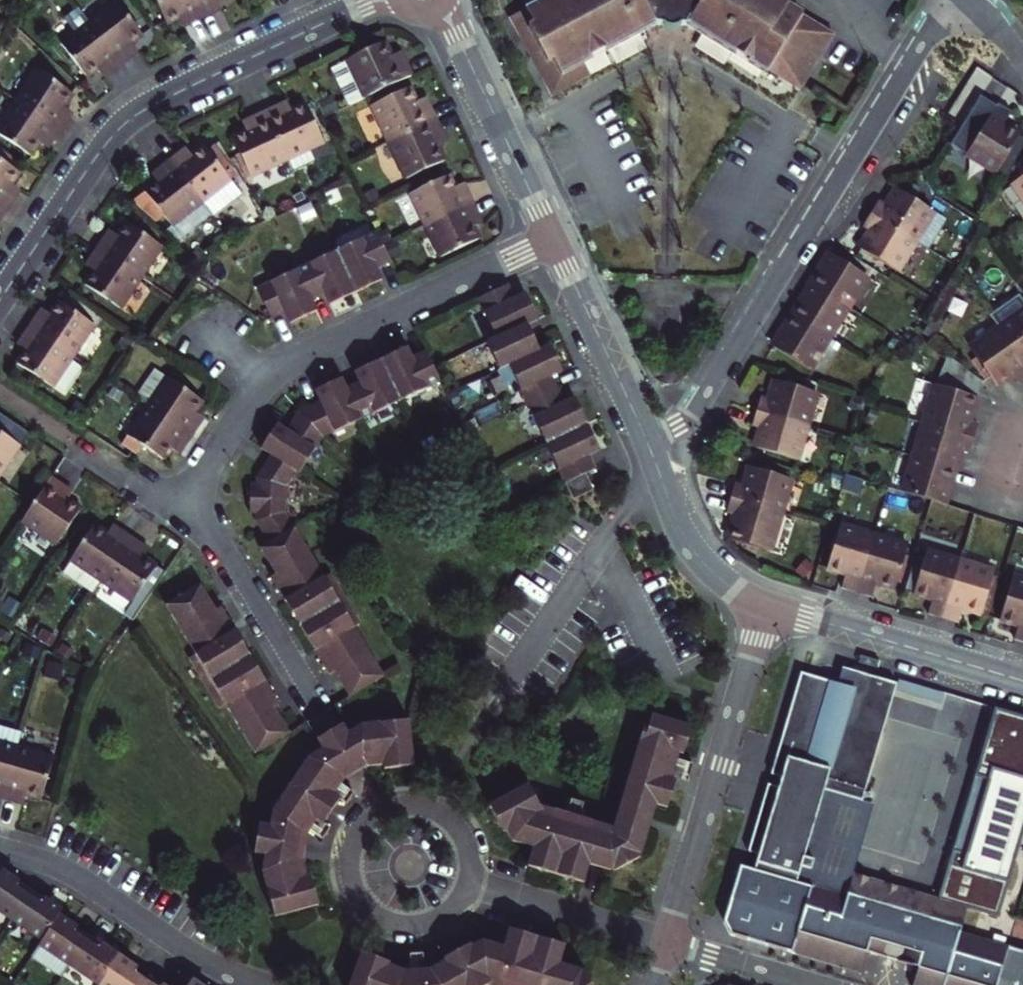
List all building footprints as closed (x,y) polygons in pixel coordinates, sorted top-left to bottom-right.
[(84,19),(117,60),(129,50),(126,47),(132,43),(129,39),(141,29),(117,0),(108,0),(84,19)] [(192,0),(151,0),(162,25),(176,18),(178,22),(185,19),(186,23),(200,17),(192,0)] [(218,3),(217,0),(192,0),(200,17),(214,10),(212,6),(218,3)] [(510,32),(557,114),(594,93),(585,75),(603,65),(604,67),(657,37),(685,37),(734,65),(735,63),(748,70),(747,72),(780,91),(782,87),(807,102),(840,45),(808,26),(811,19),(777,0),(565,0),(510,32)] [(84,19),(74,5),(59,18),(69,31),(55,42),(82,76),(94,67),(97,70),(103,66),(105,69),(117,60),(84,19)] [(347,63),(333,69),(350,104),(364,98),(412,76),(406,62),(401,64),(397,54),(393,56),(387,44),(347,62),(347,63)] [(401,53),(397,54),(401,64),(406,62),(401,53)] [(64,116),(68,110),(64,107),(72,94),(35,71),(15,101),(25,108),(59,130),(67,118),(64,116)] [(368,108),(385,143),(433,121),(427,108),(423,110),(418,100),(415,102),(409,90),(368,108)] [(1011,111),(998,102),(996,105),(980,95),(950,144),(996,173),(1020,135),(1003,124),(1011,111)] [(422,99),(418,100),(423,110),(427,108),(422,99)] [(0,124),(0,138),(30,157),(39,145),(43,147),(47,141),(51,144),(59,130),(25,108),(15,101),(0,124)] [(288,102),(279,106),(281,111),(290,106),(288,102)] [(265,112),(287,161),(292,170),(312,160),(308,151),(324,143),(305,103),(292,109),(290,106),(281,111),(279,106),(265,112)] [(287,161),(265,112),(251,119),(253,123),(244,127),(246,132),(234,138),(241,152),(245,162),(242,164),(249,179),(253,177),(287,161)] [(242,123),(244,127),(253,123),(251,119),(242,123)] [(435,148),(440,146),(435,137),(440,135),(433,121),(385,143),(402,180),(442,162),(435,148)] [(435,137),(440,146),(444,144),(440,135),(435,137)] [(181,151),(168,161),(201,202),(203,201),(212,213),(240,191),(230,179),(219,163),(224,159),(213,144),(207,148),(204,144),(192,155),(189,151),(183,155),(181,151)] [(186,147),(181,151),(183,155),(189,151),(186,147)] [(241,152),(237,155),(242,164),(245,162),(241,152)] [(17,187),(13,185),(21,172),(0,158),(0,204),(8,209),(17,195),(13,193),(17,187)] [(236,175),(224,159),(219,163),(230,179),(236,175)] [(201,202),(168,161),(157,170),(159,174),(154,178),(157,182),(145,192),(152,200),(155,204),(150,208),(159,218),(164,214),(173,225),(163,233),(175,244),(209,215),(200,204),(201,202)] [(1013,174),(1022,167),(1022,162),(1011,171),(1013,174)] [(1013,174),(1017,181),(1014,184),(1022,198),(1022,167),(1013,174)] [(408,192),(423,225),(471,203),(465,190),(461,192),(459,186),(455,187),(448,173),(408,192)] [(1014,184),(1004,191),(1022,220),(1022,198),(1014,184)] [(870,214),(915,242),(925,247),(943,218),(897,189),(886,206),(878,201),(870,214)] [(372,191),(359,196),(363,207),(376,201),(372,191)] [(471,203),(423,225),(440,260),(480,241),(473,227),(477,225),(474,219),(478,217),(471,203)] [(870,214),(862,227),(870,232),(860,248),(897,271),(915,242),(870,214)] [(98,248),(141,278),(163,245),(127,221),(119,234),(114,231),(110,237),(107,234),(98,248)] [(979,227),(971,222),(962,236),(970,241),(979,227)] [(271,319),(286,312),(291,323),(316,312),(311,300),(324,293),(330,305),(381,280),(376,269),(390,263),(388,258),(381,245),(376,232),(257,289),(271,319)] [(1010,246),(1003,237),(995,243),(1001,252),(1010,246)] [(988,239),(974,242),(976,251),(990,248),(988,239)] [(390,240),(381,245),(388,258),(397,254),(390,240)] [(93,262),(90,268),(93,270),(84,283),(121,308),(141,278),(98,248),(90,259),(93,262)] [(829,253),(809,284),(847,308),(859,315),(877,283),(829,253)] [(847,308),(809,284),(791,315),(828,338),(847,308)] [(500,369),(509,364),(545,441),(565,483),(572,500),(593,490),(586,474),(595,469),(589,456),(600,451),(575,398),(565,403),(551,376),(562,371),(550,346),(539,351),(527,325),(538,320),(525,293),(515,298),(508,285),(493,291),(477,299),(496,339),(488,343),(500,369)] [(1020,298),(991,317),(999,328),(1022,362),(1022,302),(1020,298)] [(29,326),(73,355),(94,324),(58,300),(50,312),(46,310),(41,315),(38,313),(29,326)] [(931,307),(921,301),(916,310),(926,316),(931,307)] [(828,338),(791,315),(772,345),(810,369),(828,338)] [(52,386),(73,355),(29,326),(21,337),(25,340),(22,346),(26,349),(16,362),(52,386)] [(999,328),(971,348),(991,377),(996,385),(1012,374),(1021,386),(1022,385),(1022,362),(999,328)] [(287,430),(277,424),(261,448),(271,455),(256,478),(256,484),(249,484),(249,513),(255,513),(255,520),(270,544),(273,542),(294,530),(284,513),(285,485),(295,471),(299,473),(323,438),(440,382),(425,352),(412,358),(407,347),(355,372),(359,383),(346,389),(341,378),(315,391),(320,402),(300,411),(287,430)] [(969,421),(981,382),(943,353),(922,423),(974,439),(978,424),(971,422),(969,421)] [(204,399),(157,367),(136,397),(147,405),(191,435),(199,423),(196,420),(199,415),(195,412),(204,399)] [(755,412),(805,427),(816,392),(773,380),(768,399),(759,397),(755,412)] [(864,400),(853,397),(850,406),(861,409),(864,400)] [(171,449),(175,451),(179,445),(182,448),(191,435),(147,405),(126,437),(162,462),(171,449)] [(874,409),(865,406),(863,416),(871,418),(874,409)] [(795,460),(805,427),(755,412),(750,426),(759,428),(753,448),(795,460)] [(974,439),(922,423),(912,457),(955,470),(960,452),(962,453),(969,455),(974,439)] [(19,446),(0,433),(0,474),(19,446)] [(865,443),(855,440),(852,450),(862,452),(865,443)] [(912,457),(901,492),(931,501),(944,505),(955,470),(912,457)] [(760,463),(758,470),(790,479),(792,472),(760,463)] [(729,498),(780,513),(790,479),(758,470),(748,466),(742,486),(733,483),(729,498)] [(843,471),(832,467),(829,477),(840,480),(843,471)] [(33,505),(20,525),(53,547),(77,511),(65,503),(67,500),(58,494),(61,490),(49,481),(33,505)] [(70,496),(61,490),(58,494),(67,500),(70,496)] [(768,552),(780,513),(729,498),(725,512),(734,514),(727,539),(733,541),(763,550),(768,552)] [(968,523),(963,512),(954,517),(960,528),(968,523)] [(116,532),(110,528),(107,532),(95,524),(71,559),(72,560),(101,580),(131,537),(118,528),(116,532)] [(857,593),(874,536),(840,526),(827,569),(847,574),(842,589),(857,593)] [(324,578),(294,530),(273,542),(270,544),(260,549),(276,574),(282,585),(286,592),(281,595),(318,656),(323,653),(334,673),(349,697),(383,676),(354,627),(361,623),(348,602),(331,574),(324,578)] [(895,589),(896,583),(906,551),(907,546),(874,536),(857,593),(871,598),(875,583),(895,589)] [(131,537),(101,580),(133,601),(157,565),(144,556),(146,553),(140,549),(143,545),(131,537)] [(762,555),(763,550),(733,541),(732,546),(762,555)] [(148,549),(143,545),(140,549),(146,553),(148,549)] [(906,551),(896,583),(901,584),(910,553),(906,551)] [(943,619),(960,561),(927,552),(914,595),(933,600),(929,615),(943,619)] [(72,560),(64,572),(93,592),(101,580),(72,560)] [(994,571),(960,561),(943,619),(957,623),(962,609),(987,617),(992,598),(987,597),(993,575),(994,571)] [(282,585),(276,574),(270,577),(281,595),(286,592),(282,585)] [(999,577),(993,575),(987,597),(992,598),(999,577)] [(1014,578),(1001,621),(1019,626),(1015,641),(1022,643),(1022,580),(1014,578)] [(289,732),(274,708),(268,697),(263,689),(269,686),(232,625),(226,628),(222,621),(215,609),(200,585),(166,605),(196,654),(189,658),(219,707),(225,704),(255,752),(289,732)] [(221,606),(215,609),(222,621),(226,628),(232,625),(221,606)] [(323,653),(318,656),(330,675),(334,673),(323,653)] [(755,870),(797,882),(801,868),(808,870),(810,861),(804,859),(824,790),(862,801),(897,684),(822,662),(818,678),(802,673),(771,775),(784,778),(780,788),(769,784),(749,851),(759,854),(755,870)] [(280,704),(269,686),(263,689),(268,697),(274,708),(280,704)] [(278,811),(273,810),(273,811),(270,826),(258,825),(254,853),(265,855),(262,872),(268,873),(272,888),(267,889),(274,916),(318,904),(311,876),(306,878),(302,861),(294,860),(298,837),(304,827),(311,816),(322,824),(339,799),(328,792),(335,781),(339,775),(351,769),(364,761),(366,766),(383,764),(383,769),(413,766),(408,721),(379,724),(380,729),(365,731),(362,726),(348,734),(342,724),(331,707),(321,713),(306,722),(316,739),(322,750),(308,758),(311,764),(303,775),(298,772),(282,796),(286,800),(278,811)] [(576,825),(564,822),(552,818),(555,811),(540,806),(528,785),(489,806),(503,832),(507,830),(513,841),(534,848),(529,866),(583,882),(588,864),(610,870),(613,868),(614,871),(639,857),(638,854),(641,852),(656,804),(667,807),(675,780),(671,779),(675,766),(684,768),(682,777),(689,779),(693,765),(676,760),(678,753),(683,754),(691,727),(651,715),(648,728),(644,727),(620,806),(614,829),(591,822),(589,830),(576,825)] [(4,795),(19,745),(0,739),(0,794),(4,795)] [(19,745),(4,795),(17,799),(19,794),(26,797),(27,793),(41,797),(54,755),(19,745)] [(308,758),(298,772),(303,775),(311,764),(308,758)] [(366,766),(364,761),(351,769),(339,775),(335,781),(342,785),(347,777),(353,773),(366,766)] [(342,785),(335,781),(328,792),(339,799),(347,805),(354,794),(342,785)] [(853,874),(873,804),(862,801),(824,790),(804,859),(810,861),(808,870),(801,868),(797,882),(846,896),(853,874)] [(274,808),(273,810),(278,811),(286,800),(282,796),(274,808)] [(571,797),(566,814),(564,822),(576,825),(578,818),(583,802),(571,797)] [(330,830),(322,824),(311,816),(304,827),(310,831),(323,840),(330,830)] [(310,831),(304,827),(298,837),(294,860),(302,861),(305,840),(310,831)] [(967,907),(853,874),(846,896),(797,882),(755,870),(740,865),(723,920),(732,934),(858,972),(864,952),(918,968),(913,984),(996,984),(1007,947),(1002,945),(1005,938),(993,935),(991,941),(959,932),(967,907)] [(28,895),(16,886),(15,880),(1,870),(0,871),(0,912),(12,920),(28,895)] [(262,872),(267,889),(272,888),(268,873),(262,872)] [(31,891),(15,880),(16,886),(28,895),(31,891)] [(31,891),(28,895),(41,903),(47,902),(31,891)] [(28,895),(12,920),(42,940),(59,915),(62,911),(47,902),(41,903),(28,895)] [(39,945),(69,965),(87,940),(74,931),(73,925),(59,915),(42,940),(39,945)] [(89,936),(73,925),(74,931),(87,940),(89,936)] [(584,972),(581,972),(579,970),(559,963),(564,945),(509,929),(504,947),(483,941),(471,947),(470,945),(443,958),(444,961),(432,968),(416,969),(416,959),(426,958),(425,951),(409,952),(410,969),(400,970),(388,965),(389,962),(362,952),(349,984),(502,984),(503,983),(511,984),(591,984),(584,972)] [(89,936),(87,940),(99,948),(105,946),(89,936)] [(99,984),(119,956),(105,946),(99,948),(87,940),(69,965),(99,984)] [(1007,947),(996,984),(1022,984),(1022,952),(1007,947)] [(147,980),(135,971),(133,965),(119,956),(99,984),(143,984),(147,980)] [(149,976),(133,965),(135,971),(147,980),(149,976)] [(147,980),(154,984),(163,984),(149,976),(147,980)]
